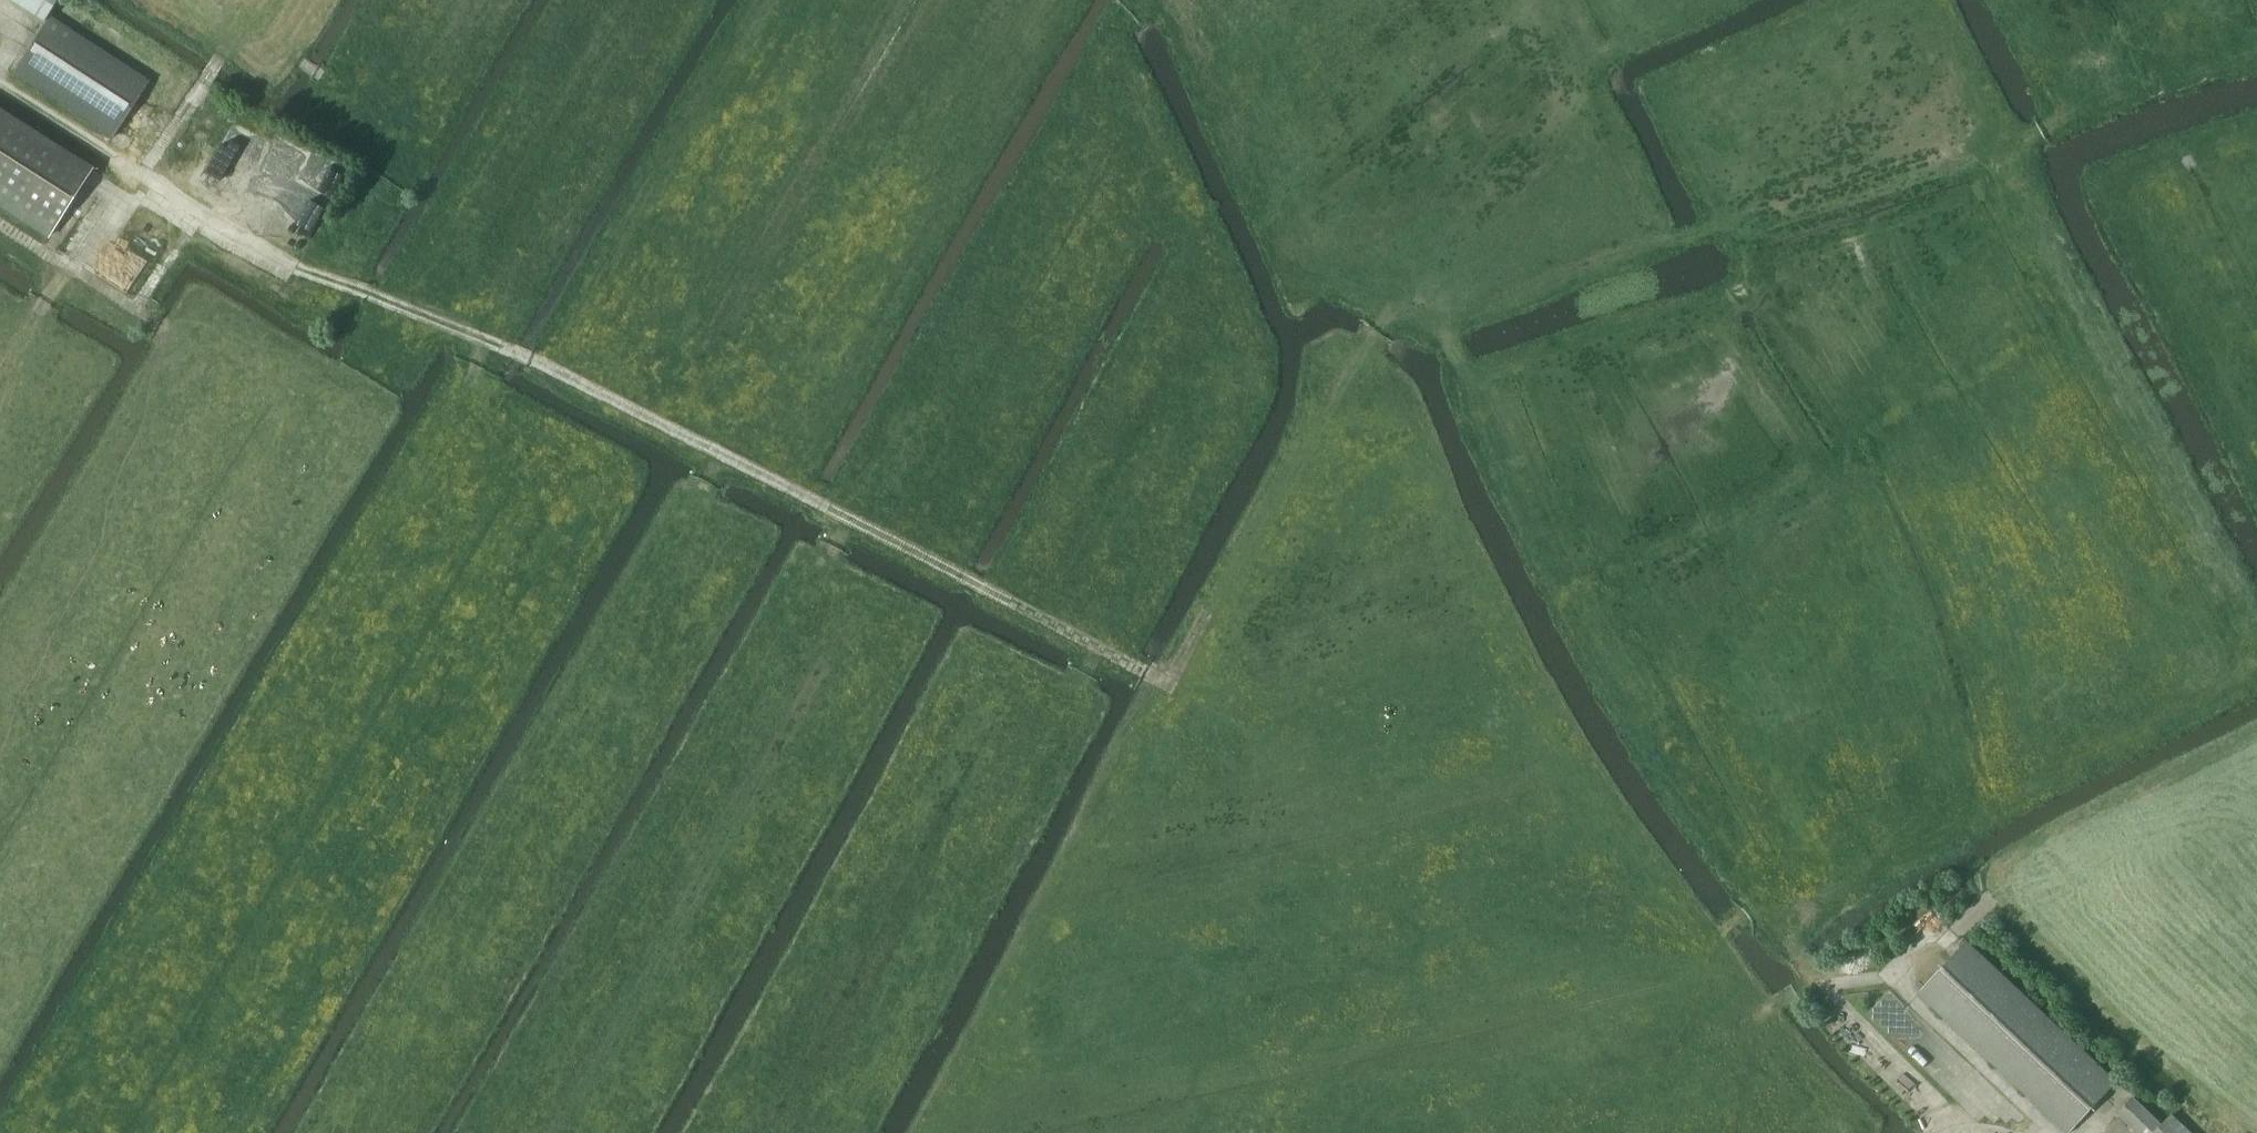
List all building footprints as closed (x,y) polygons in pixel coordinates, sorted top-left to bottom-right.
[(58,0),(8,0),(44,23),(58,0)] [(113,138),(149,82),(50,18),(13,74),(113,138)] [(0,109),(0,208),(50,239),(94,169),(0,109)] [(2108,1089),(2115,1081),(1970,944),(1969,943),(1921,995),(2068,1132),(2069,1132),(2108,1089)] [(2133,1098),(2117,1115),(2136,1132),(2190,1132),(2170,1115),(2161,1125),(2133,1098)]
